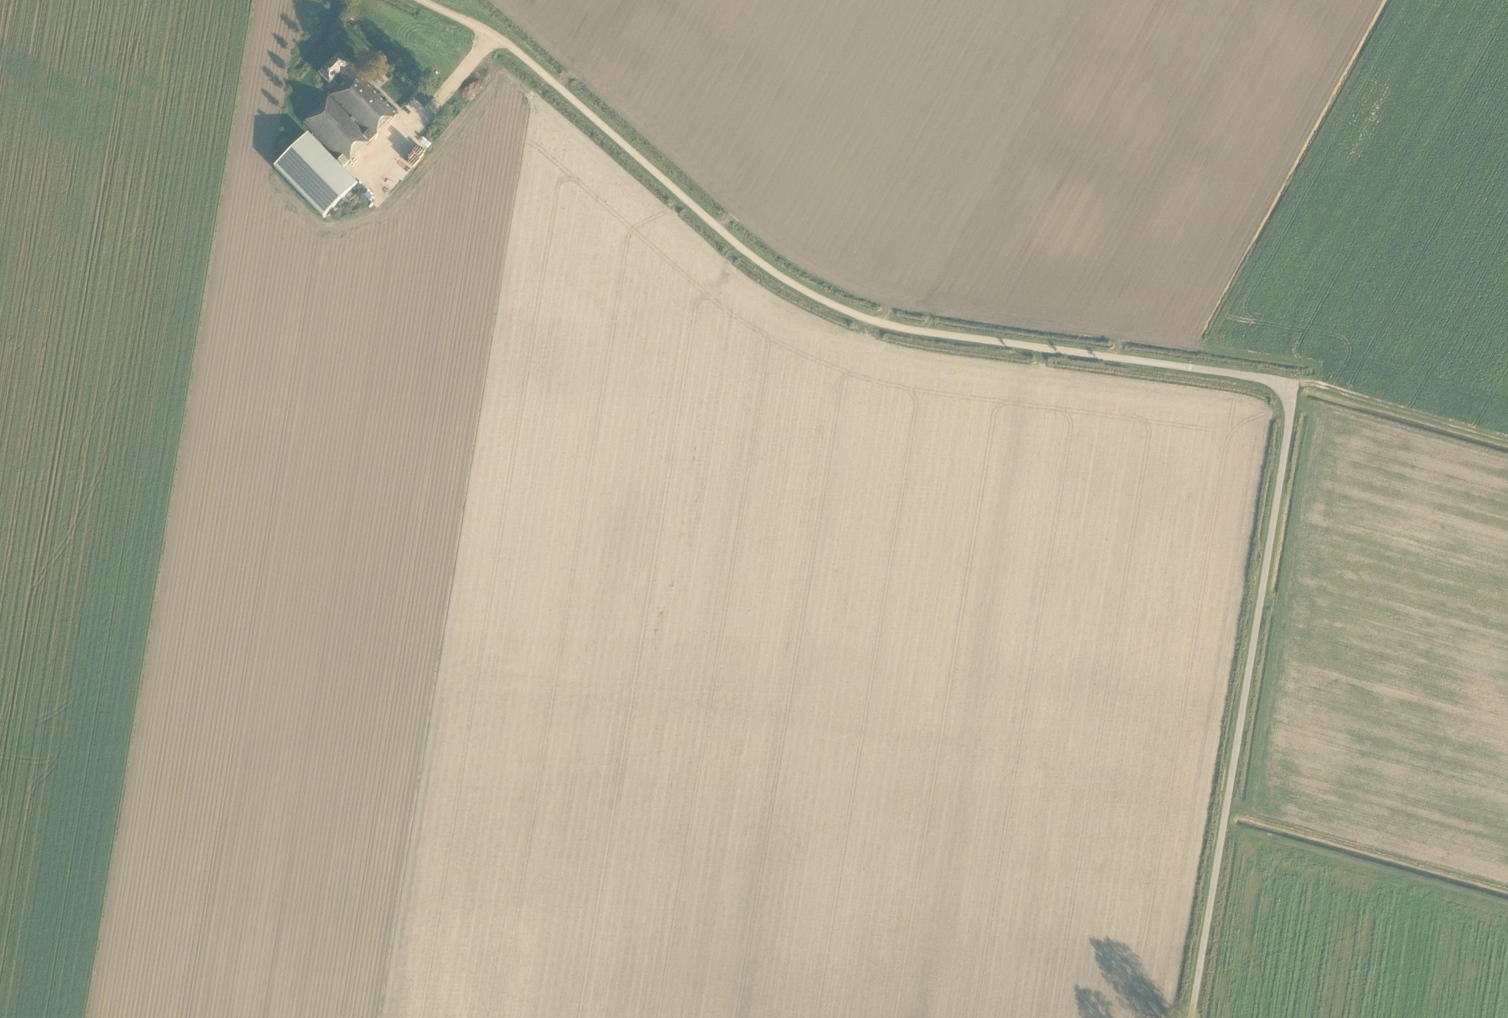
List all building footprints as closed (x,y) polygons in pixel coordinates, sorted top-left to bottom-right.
[(329,84),(332,80),(339,87),(330,96),(351,117),(351,118),(329,96),(303,122),(339,160),(334,164),(307,135),(272,168),(321,218),(354,186),(340,171),(397,114),(359,75),(357,77),(346,66),(348,64),(338,54),(319,73),(329,84)]
